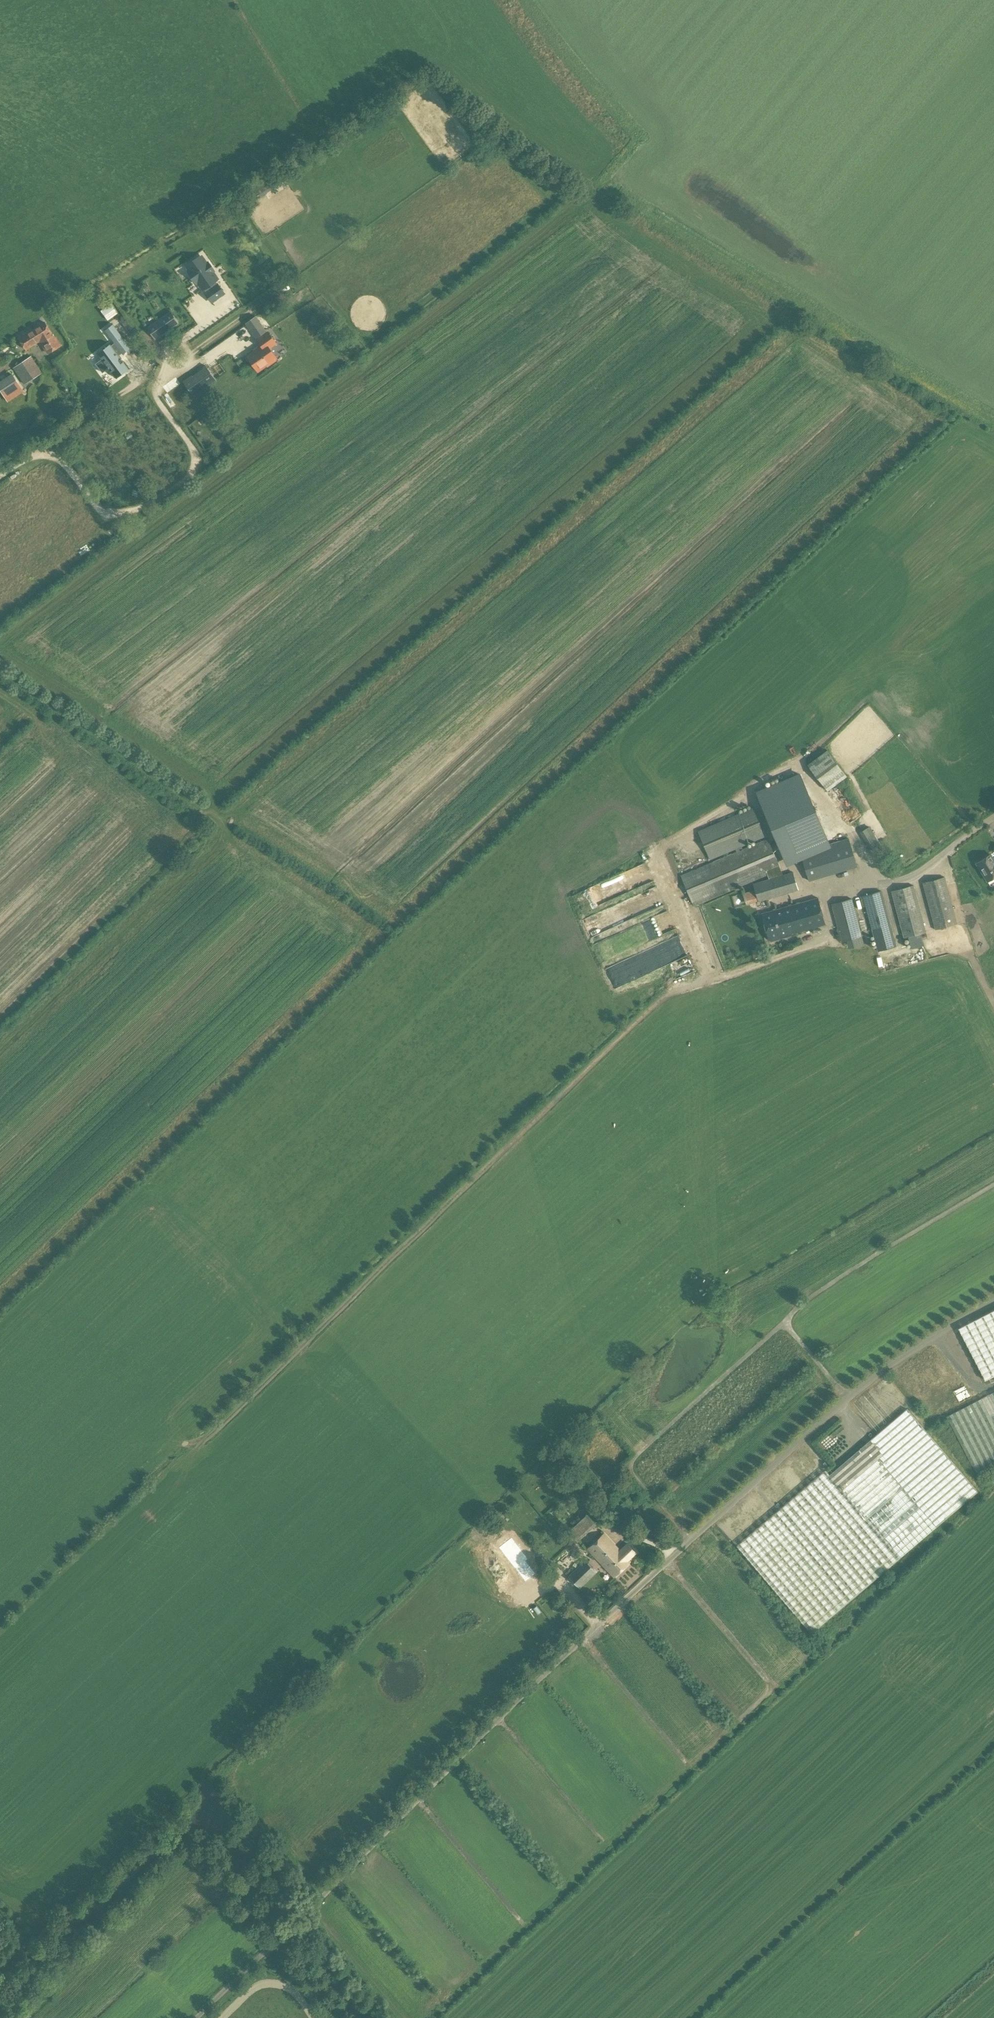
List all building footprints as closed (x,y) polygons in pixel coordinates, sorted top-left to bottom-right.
[(202,295),(208,303),(221,293),(215,285),(214,286),(211,282),(214,280),(208,272),(210,270),(205,264),(203,265),(197,258),(183,268),(187,272),(184,274),(192,284),(194,283),(200,291),(202,289),(205,293),(202,295)] [(111,303),(101,310),(108,320),(118,313),(111,303)] [(147,327),(155,339),(179,323),(171,311),(147,327)] [(53,336),(51,333),(42,320),(17,338),(20,341),(24,347),(25,348),(38,338),(47,351),(59,342),(54,335),(53,336)] [(106,330),(105,330),(115,343),(122,353),(123,354),(124,354),(123,353),(130,348),(130,349),(131,348),(113,324),(112,325),(113,325),(106,330)] [(284,357),(276,343),(281,339),(274,328),(260,337),(264,344),(248,354),(259,372),(284,357)] [(102,359),(96,363),(103,373),(106,370),(107,370),(109,368),(111,370),(111,371),(116,378),(117,378),(116,377),(128,369),(129,369),(119,355),(111,345),(110,344),(110,345),(99,354),(98,353),(102,359)] [(31,356),(13,368),(24,384),(42,372),(31,356)] [(216,380),(206,366),(203,368),(204,369),(193,377),(192,376),(184,382),(194,396),(202,389),(209,384),(216,380)] [(0,381),(0,390),(8,402),(24,391),(12,373),(0,381)] [(847,776),(827,750),(807,764),(827,791),(847,776)] [(756,793),(783,856),(827,837),(800,774),(756,793)] [(710,859),(765,835),(753,807),(698,831),(710,859)] [(879,842),(870,826),(860,832),(869,848),(879,842)] [(809,881),(857,866),(848,838),(810,849),(811,854),(802,857),(809,881)] [(783,875),(768,839),(681,876),(694,905),(767,874),(769,879),(753,884),(758,901),(798,889),(793,872),(783,875)] [(991,854),(976,863),(987,881),(993,877),(993,859),(991,854)] [(935,927),(957,921),(944,874),(922,880),(935,927)] [(630,978),(687,957),(667,904),(657,900),(654,891),(655,886),(654,882),(580,909),(579,908),(589,935),(602,940),(618,934),(619,934),(621,929),(640,922),(640,924),(645,940),(643,947),(631,943),(628,952),(616,956),(619,965),(625,967),(624,971),(631,974),(630,978)] [(904,935),(925,929),(913,882),(891,888),(904,935)] [(896,946),(881,891),(860,896),(863,907),(866,906),(878,951),(896,946)] [(771,942),(786,937),(785,935),(825,923),(818,897),(762,913),(770,939),(771,942)] [(842,942),(862,937),(852,899),(832,904),(842,942)] [(753,958),(761,956),(759,948),(751,950),(753,958)] [(993,1375),(993,1310),(958,1328),(985,1380),(993,1375)] [(947,1416),(979,1478),(993,1465),(993,1391),(947,1416)] [(978,1491),(907,1408),(830,1474),(825,1469),(737,1545),(812,1633),(978,1491)] [(577,1541),(596,1523),(587,1513),(568,1530),(577,1541)] [(620,1550),(604,1533),(588,1548),(614,1576),(630,1561),(628,1559),(636,1552),(628,1543),(620,1550)] [(513,1542),(501,1552),(528,1587),(541,1577),(513,1542)] [(580,1586),(595,1571),(585,1561),(569,1576),(580,1586)]
